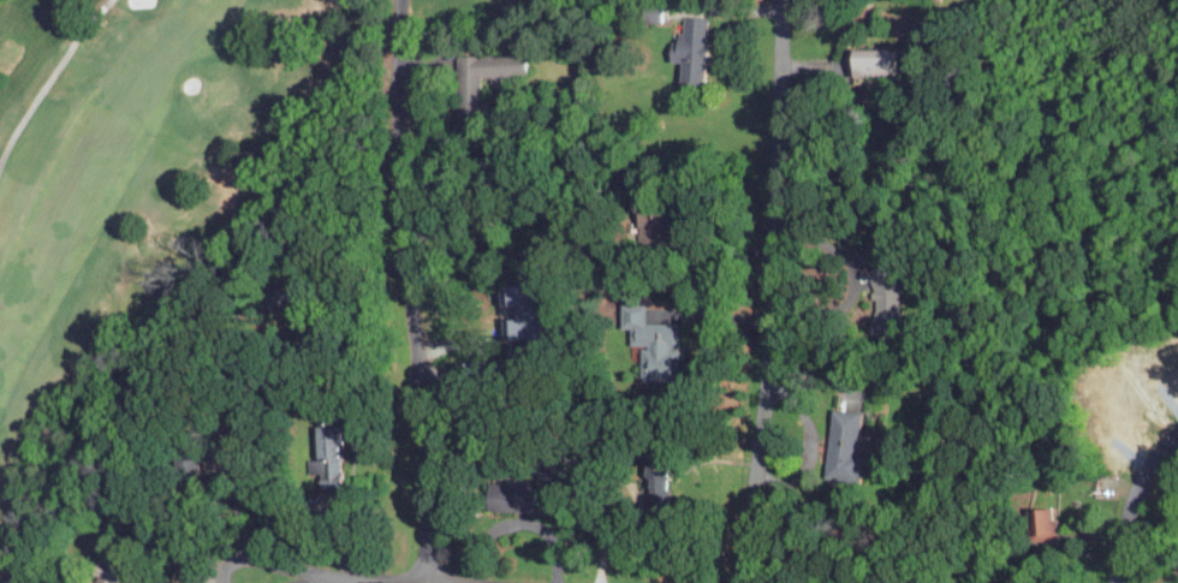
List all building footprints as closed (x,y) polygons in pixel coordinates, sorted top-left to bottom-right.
[(684,16),(708,17),(704,88),(682,87),(683,64),(671,63),(671,42),(678,42),(678,32),(683,34),(684,16)] [(855,49),(894,49),(894,77),(855,77),(855,49)] [(458,120),(481,119),(480,76),(528,75),(528,53),(456,55),(458,120)] [(639,186),(679,194),(674,222),(691,226),(686,251),(637,242),(644,207),(636,206),(639,186)] [(890,263),(899,288),(899,315),(888,340),(867,331),(876,309),(875,293),(867,272),(890,263)] [(504,282),(537,281),(541,337),(505,338),(504,315),(518,314),(518,301),(505,302),(504,282)] [(624,299),(647,301),(645,319),(682,320),(680,344),(671,343),(671,345),(680,345),(679,379),(639,377),(642,344),(648,345),(648,343),(631,341),(631,325),(623,323),(624,299)] [(839,408),(864,411),(866,390),(842,387),(839,408)] [(821,476),(854,480),(863,412),(829,408),(821,476)] [(340,421),(344,489),(322,490),(321,471),(309,472),(308,458),(321,457),(320,422),(340,421)] [(174,446),(191,490),(210,483),(202,462),(228,452),(220,432),(195,441),(194,439),(174,446)] [(648,450),(671,451),(668,477),(666,477),(666,488),(670,488),(668,507),(647,506),(649,476),(647,476),(648,450)] [(489,480),(563,486),(560,514),(487,508),(489,480)] [(131,570),(124,582),(89,582),(93,577),(96,579),(99,576),(94,572),(105,554),(131,570)]
